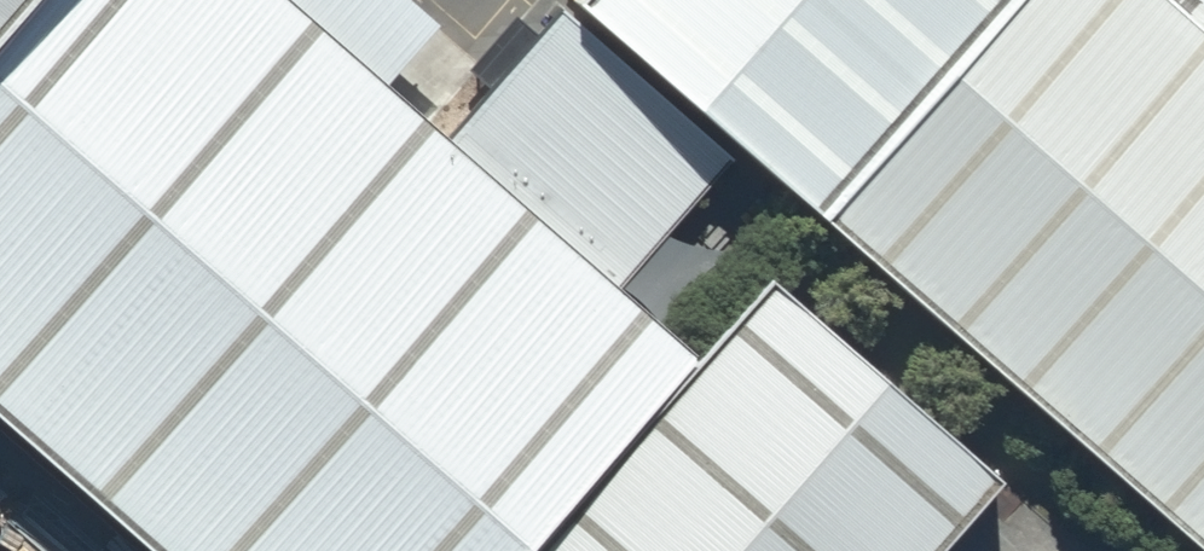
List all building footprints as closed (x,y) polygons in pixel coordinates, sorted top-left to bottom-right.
[(153,550),(565,550),(705,382),(612,298),(442,148),(276,0),(81,0),(0,97),(0,407),(153,550)] [(48,0),(0,0),(0,57),(48,0)] [(575,26),(735,161),(808,224),(1000,0),(597,0),(575,26)] [(808,224),(1198,550),(1203,550),(1203,0),(1000,0),(808,224)] [(735,161),(575,26),(558,10),(442,148),(612,298),(735,161)] [(776,301),(705,382),(565,550),(930,550),(990,480),(776,301)]
